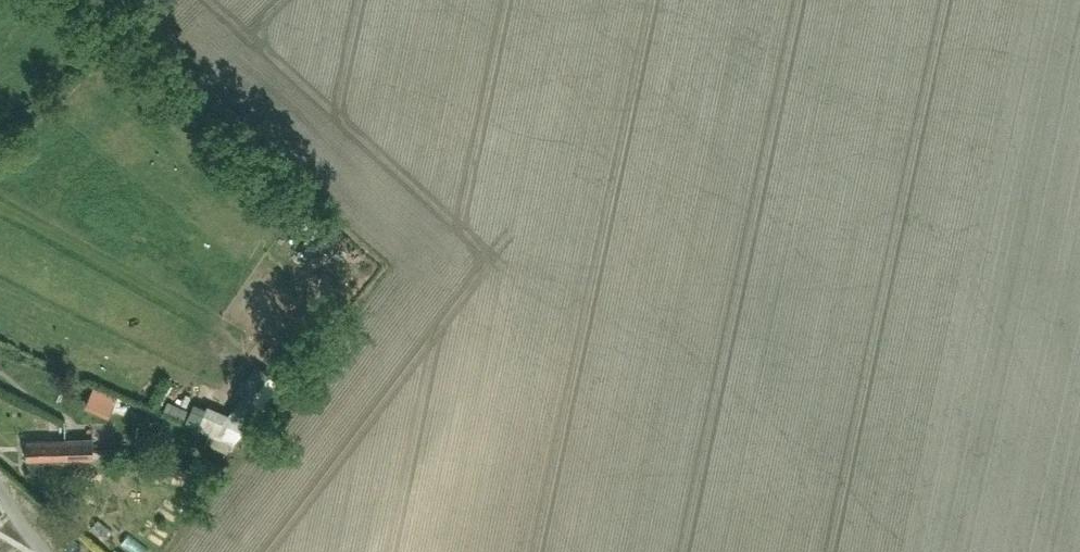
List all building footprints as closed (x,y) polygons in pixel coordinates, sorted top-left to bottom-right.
[(207,405),(196,428),(234,445),(244,422),(207,405)] [(28,438),(29,460),(96,457),(95,435),(28,438)]
